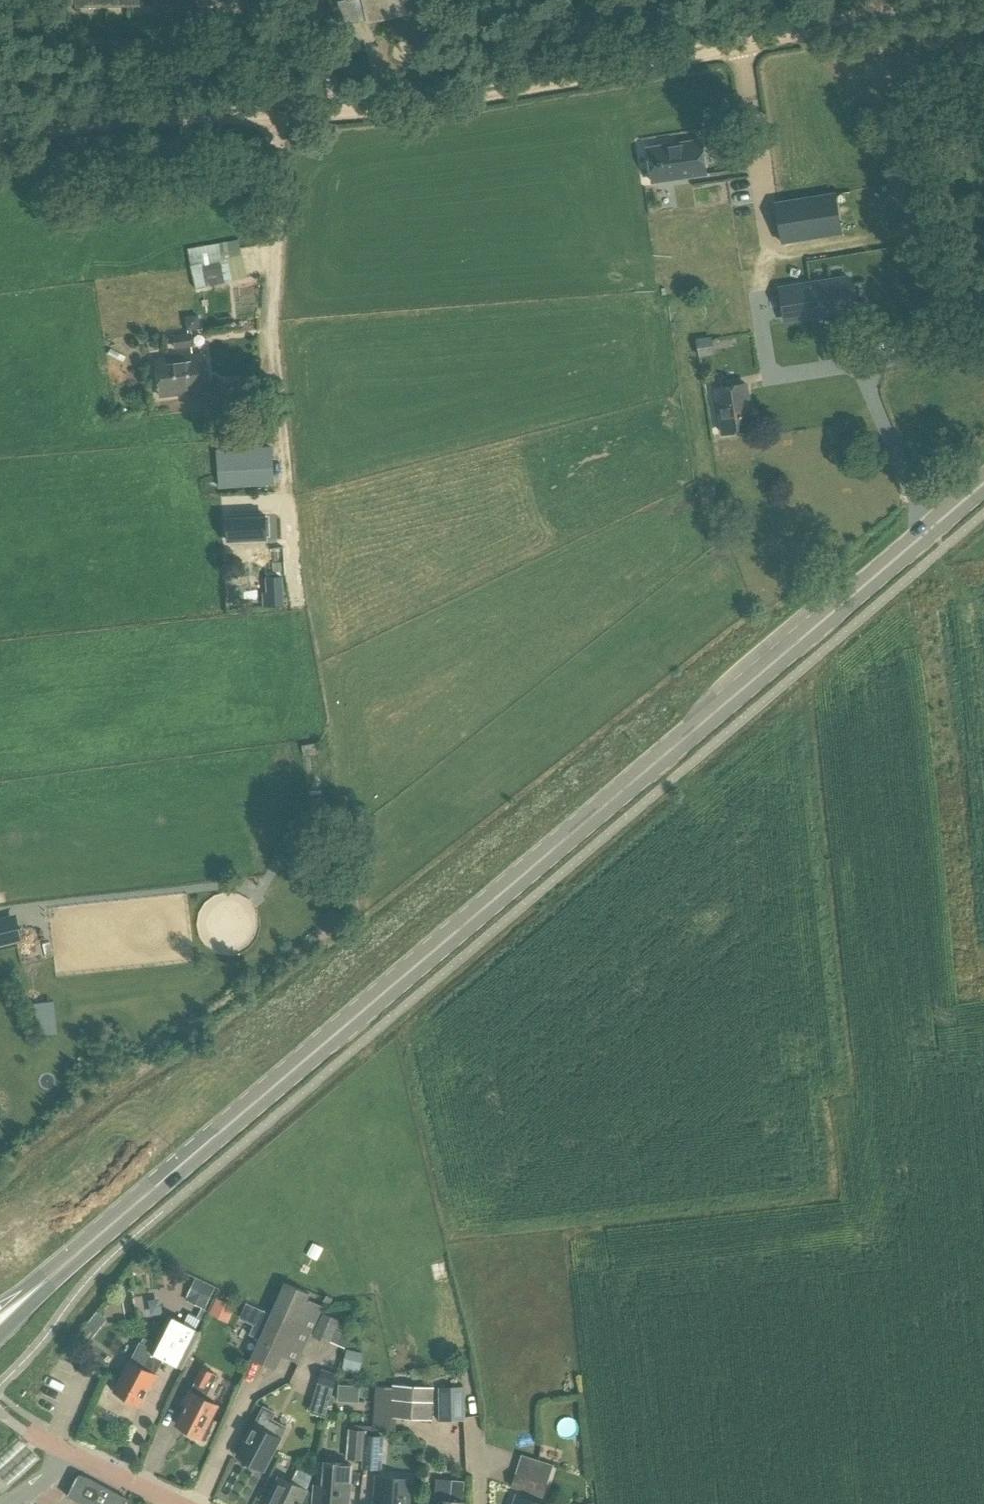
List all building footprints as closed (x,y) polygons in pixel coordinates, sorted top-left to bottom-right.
[(368,22),(424,10),(422,0),(363,0),(368,22)] [(701,140),(647,149),(653,182),(706,174),(701,140)] [(835,196),(776,206),(782,245),(842,235),(835,196)] [(217,251),(188,257),(197,293),(215,289),(215,283),(223,281),(223,279),(248,274),(240,246),(239,238),(216,243),(217,251)] [(853,308),(848,276),(779,287),(784,319),(853,308)] [(199,327),(197,315),(186,316),(188,329),(199,327)] [(190,333),(174,336),(176,347),(192,345),(190,333)] [(202,353),(156,359),(160,396),(207,390),(202,353)] [(746,383),(716,388),(723,433),(753,429),(746,383)] [(242,422),(234,423),(235,439),(262,437),(257,386),(234,388),(236,416),(242,416),(242,422)] [(272,484),(270,447),(217,450),(220,487),(272,484)] [(264,514),(227,516),(229,541),(265,540),(264,514)] [(281,575),(263,576),(266,605),(284,603),(281,575)] [(318,742),(302,745),(303,755),(319,752),(318,742)] [(194,1278),(185,1300),(205,1309),(215,1287),(194,1278)] [(285,1282),(251,1358),(262,1363),(275,1368),(281,1355),(297,1362),(310,1330),(322,1305),(306,1298),(309,1292),(285,1282)] [(107,1318),(97,1311),(90,1320),(99,1328),(107,1318)] [(322,1312),(311,1336),(329,1344),(339,1320),(322,1312)] [(130,1361),(115,1390),(139,1403),(149,1385),(151,1386),(157,1375),(153,1373),(162,1357),(182,1366),(197,1337),(176,1326),(162,1354),(152,1349),(143,1368),(130,1361)] [(76,1337),(86,1345),(93,1336),(83,1328),(76,1337)] [(317,1365),(310,1382),(330,1391),(337,1373),(317,1365)] [(186,1404),(176,1422),(201,1435),(217,1404),(204,1397),(217,1374),(202,1366),(194,1381),(190,1390),(189,1389),(183,1402),(186,1404)] [(392,1386),(390,1416),(431,1418),(432,1388),(392,1386)] [(463,1389),(436,1390),(436,1422),(464,1421),(463,1389)] [(254,1423),(237,1454),(263,1468),(279,1437),(286,1426),(271,1418),(274,1412),(264,1406),(254,1423)] [(363,1458),(365,1435),(366,1431),(349,1429),(346,1457),(363,1458)] [(383,1436),(365,1435),(363,1458),(362,1467),(380,1468),(383,1436)] [(74,1461),(60,1485),(88,1502),(96,1488),(114,1499),(120,1488),(74,1461)] [(310,1503),(348,1503),(350,1463),(325,1462),(323,1483),(312,1482),(310,1503)] [(516,1469),(510,1485),(538,1495),(543,1497),(548,1480),(516,1469)] [(374,1494),(377,1494),(376,1503),(408,1503),(410,1478),(376,1476),(374,1494)] [(265,1503),(300,1503),(306,1490),(283,1479),(277,1491),(272,1489),(265,1503)] [(463,1501),(464,1480),(451,1479),(450,1500),(440,1499),(440,1503),(463,1503),(463,1501)] [(514,1503),(543,1503),(517,1495),(514,1503)]
